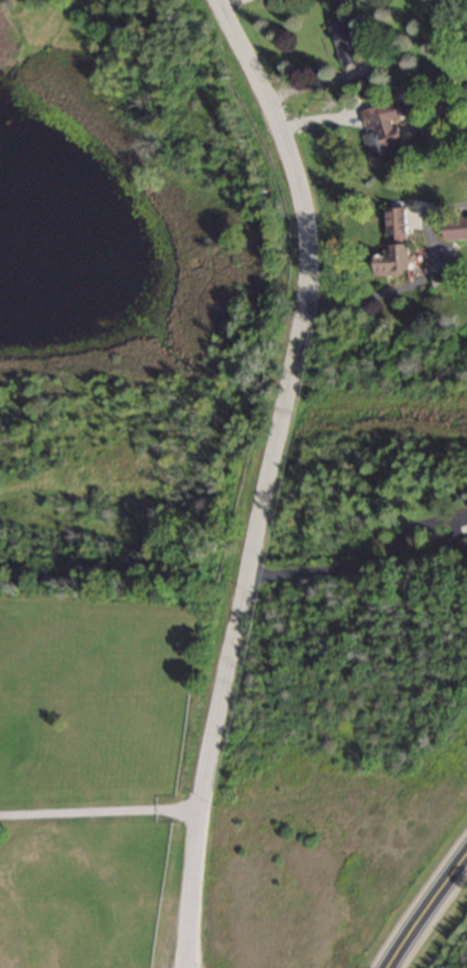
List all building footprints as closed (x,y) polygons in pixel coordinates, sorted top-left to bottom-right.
[(344,70),(365,65),(352,20),(331,26),(344,70)] [(360,112),(374,167),(397,162),(394,149),(404,146),(398,122),(402,121),(397,102),(360,112)] [(411,208),(390,209),(393,253),(378,254),(379,275),(415,272),(411,208)] [(448,218),(449,241),(466,240),(466,217),(448,218)]
